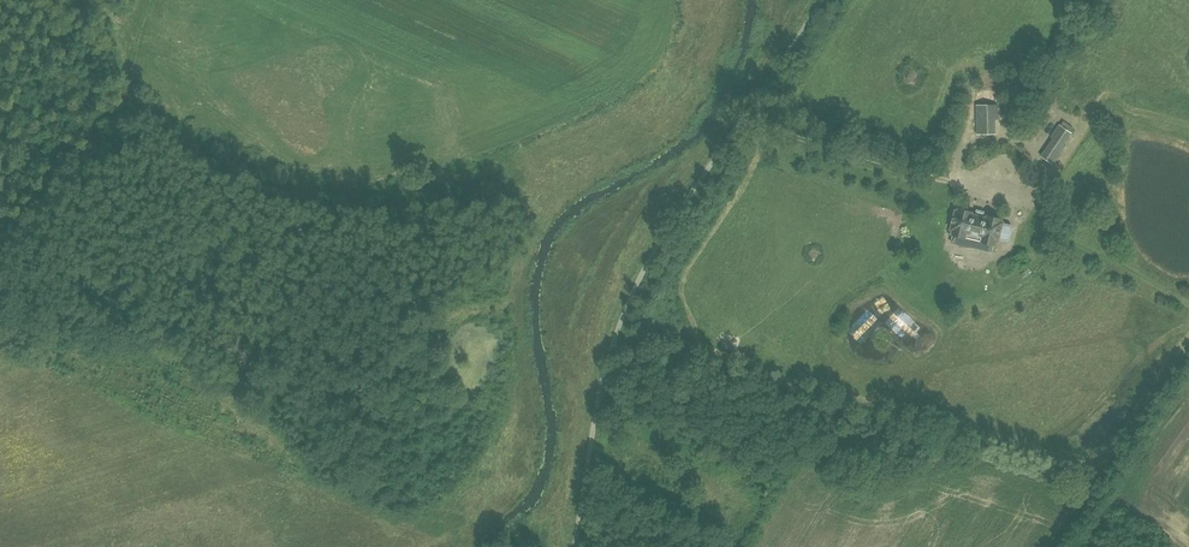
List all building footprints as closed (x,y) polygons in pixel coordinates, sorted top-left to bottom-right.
[(997,104),(997,99),(978,100),(978,104),(976,104),(977,134),(996,134),(995,120),(999,120),(999,104),(997,104)] [(1074,128),(1064,121),(1061,125),(1059,124),(1050,137),(1052,138),(1040,156),(1053,165),(1066,146),(1064,145),(1072,133),(1071,132),(1074,128)] [(972,212),(959,209),(958,211),(956,211),(951,229),(954,230),(952,234),(953,235),(951,242),(992,252),(994,244),(995,245),(996,240),(998,241),(998,239),(1007,241),(1010,240),(1013,228),(1011,225),(1002,223),(1003,222),(1000,221),(1001,219),(988,216),(987,218),(971,214),(972,212)]
